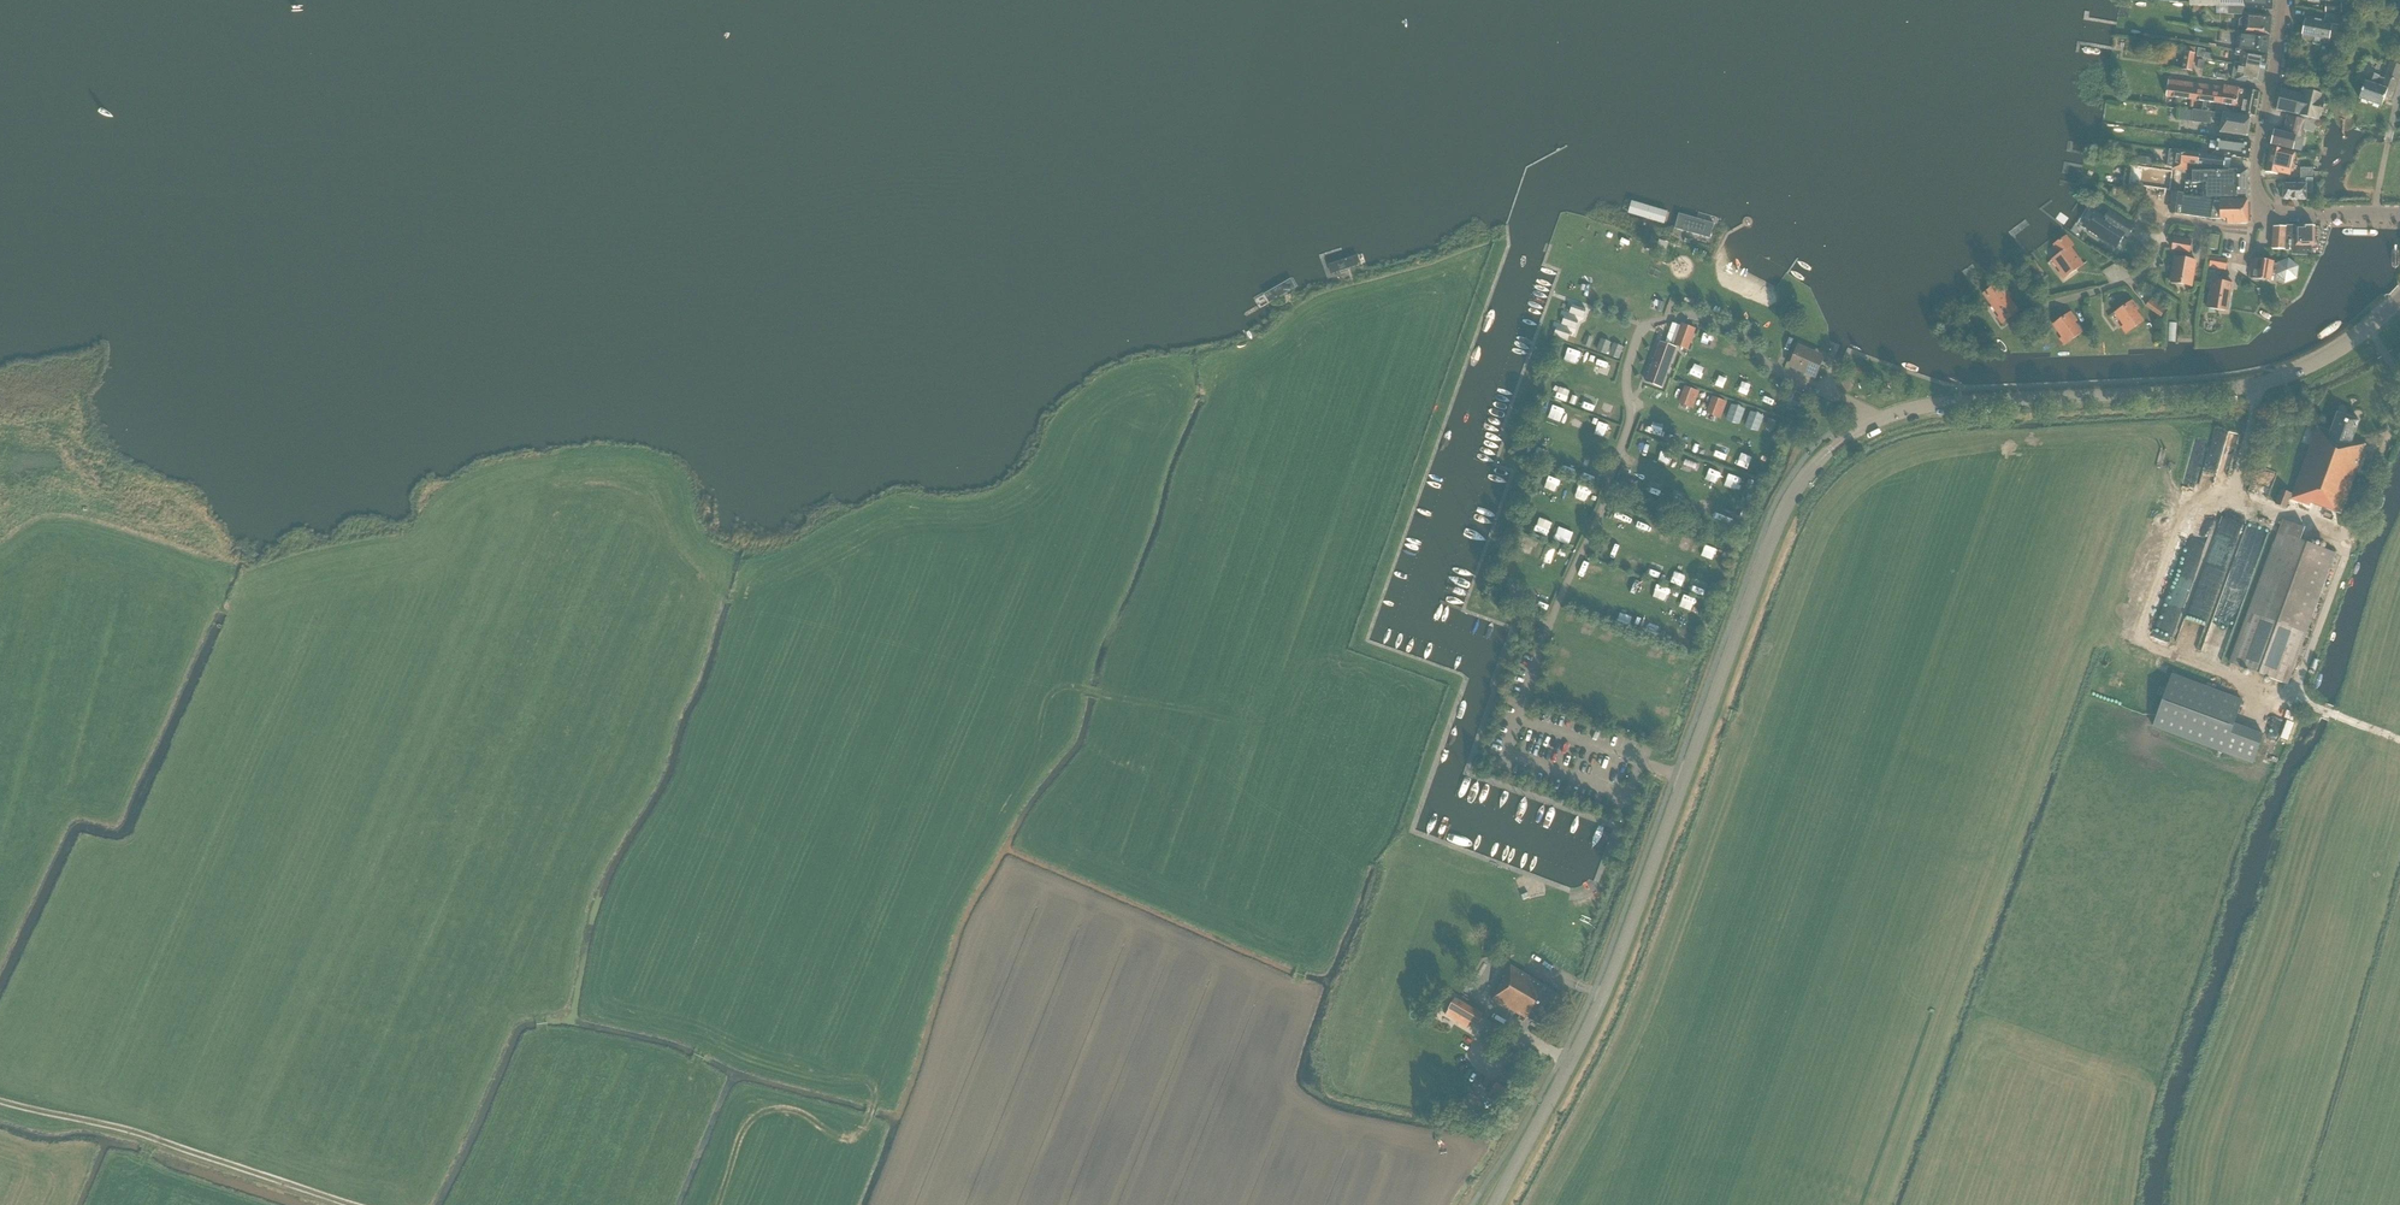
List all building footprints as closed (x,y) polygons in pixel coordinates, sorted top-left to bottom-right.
[(2244,15),(2244,8),(2261,10),(2272,10),(2272,0),(2190,0),(2190,6),(2229,6),(2229,14),(2244,15)] [(2325,13),(2341,13),(2341,4),(2325,4),(2325,13)] [(2270,35),(2271,16),(2252,15),(2245,14),(2245,18),(2243,18),(2239,20),(2238,31),(2256,33),(2270,35)] [(2337,26),(2344,27),(2345,18),(2341,17),(2326,14),(2325,21),(2306,18),(2302,39),(2313,41),(2313,44),(2320,46),(2320,43),(2328,44),(2329,37),(2335,38),(2337,26)] [(2236,50),(2268,54),(2270,36),(2238,32),(2236,50)] [(2175,45),(2162,43),(2161,50),(2174,52),(2175,45)] [(2182,69),(2191,71),(2195,48),(2185,46),(2185,53),(2182,69)] [(2241,56),(2239,63),(2265,68),(2267,55),(2236,51),(2235,55),(2241,56)] [(2368,73),(2359,98),(2382,106),(2384,99),(2391,101),(2399,75),(2399,65),(2390,62),(2384,79),(2368,73)] [(2265,68),(2239,63),(2235,63),(2233,75),(2237,76),(2236,80),(2262,85),(2265,68)] [(2166,96),(2180,98),(2183,82),(2168,80),(2166,96)] [(2193,107),(2194,100),(2196,84),(2183,82),(2180,98),(2190,100),(2189,107),(2193,107)] [(2194,100),(2207,102),(2210,86),(2196,84),(2194,100)] [(2210,86),(2207,102),(2217,103),(2215,113),(2220,113),(2224,87),(2210,86)] [(2226,105),(2235,106),(2237,89),(2236,88),(2224,86),(2224,87),(2220,113),(2228,114),(2228,109),(2225,109),(2226,105)] [(2260,93),(2250,91),(2237,89),(2235,106),(2243,107),(2242,113),(2256,116),(2260,93)] [(2281,90),(2276,110),(2301,116),(2312,119),(2316,120),(2316,119),(2319,120),(2320,116),(2321,117),(2324,107),(2324,104),(2323,104),(2324,100),(2321,99),(2322,95),(2318,94),(2302,90),(2301,95),(2281,90)] [(2247,136),(2250,118),(2228,114),(2220,113),(2215,113),(2193,110),(2192,122),(2210,124),(2210,117),(2223,119),(2220,133),(2247,136)] [(2275,131),(2271,145),(2292,150),(2301,152),(2304,138),(2301,137),(2305,121),(2311,122),(2311,120),(2312,119),(2301,116),(2300,119),(2288,116),(2283,133),(2275,131)] [(2311,120),(2311,122),(2314,123),(2314,124),(2315,127),(2316,127),(2319,128),(2321,126),(2322,123),(2321,121),(2319,120),(2316,119),(2316,120),(2312,119),(2311,120)] [(2234,139),(2214,137),(2212,154),(2249,159),(2251,142),(2234,139)] [(2290,175),(2295,153),(2271,147),(2265,172),(2278,174),(2278,173),(2290,175)] [(2223,169),(2225,156),(2169,149),(2167,167),(2173,167),(2173,169),(2187,171),(2188,165),(2223,169)] [(2312,193),(2312,179),(2313,168),(2300,168),(2300,178),(2298,179),(2298,180),(2284,180),(2284,184),(2283,199),(2306,200),(2306,193),(2312,193)] [(2151,189),(2170,191),(2173,172),(2155,169),(2151,189)] [(2192,172),(2192,183),(2206,183),(2207,198),(2220,198),(2236,198),(2247,197),(2247,170),(2228,170),(2228,171),(2192,172)] [(2185,190),(2187,180),(2176,177),(2174,188),(2185,190)] [(2183,195),(2183,194),(2176,193),(2175,192),(2172,192),(2171,209),(2175,213),(2175,214),(2181,215),(2211,219),(2227,219),(2227,223),(2227,224),(2248,223),(2247,201),(2214,201),(2214,198),(2206,198),(2195,197),(2189,196),(2183,195)] [(1670,211),(1630,199),(1626,212),(1666,223),(1670,211)] [(2134,227),(2109,210),(2105,217),(2098,213),(2087,230),(2116,249),(2125,235),(2128,237),(2134,227)] [(1713,224),(1683,214),(1678,226),(1709,237),(1713,224)] [(2312,246),(2315,246),(2314,226),(2303,226),(2303,227),(2295,227),(2295,228),(2286,228),(2286,227),(2274,227),(2272,249),(2284,250),(2291,250),(2291,255),(2312,256),(2312,246)] [(2215,235),(2210,234),(2208,248),(2217,250),(2220,236),(2215,235)] [(2059,273),(2063,279),(2080,267),(2068,249),(2071,247),(2064,238),(2052,247),(2058,256),(2051,261),(2053,260),(2061,271),(2059,273)] [(2175,257),(2171,283),(2192,286),(2196,261),(2185,259),(2186,252),(2189,252),(2191,240),(2174,238),(2172,249),(2179,251),(2178,258),(2175,257)] [(2228,260),(2211,257),(2209,267),(2226,269),(2228,260)] [(2271,281),(2272,274),(2276,274),(2285,282),(2296,278),(2297,267),(2289,260),(2278,264),(2273,263),(2274,261),(2254,258),(2251,278),(2271,281)] [(2041,274),(2033,262),(2028,266),(2036,278),(2041,274)] [(2207,309),(2228,312),(2232,283),(2212,280),(2207,309)] [(1997,318),(2002,323),(2019,311),(2008,297),(2010,295),(2001,282),(1984,294),(1992,304),(1994,303),(2002,314),(1997,318)] [(2152,298),(2145,307),(2160,317),(2167,308),(2152,298)] [(2122,327),(2126,333),(2143,321),(2136,311),(2138,309),(2132,301),(2115,313),(2124,325),(2122,327)] [(1573,303),(1572,303),(1574,303),(1571,311),(1570,310),(1570,311),(1584,316),(1587,308),(1573,303)] [(2060,339),(2065,345),(2082,333),(2074,322),(2077,321),(2071,312),(2054,325),(2063,337),(2060,339)] [(1563,313),(1565,314),(1562,321),(1561,320),(1561,321),(1575,326),(1578,318),(1563,313)] [(1555,323),(1556,324),(1554,331),(1552,330),(1552,331),(1566,336),(1569,328),(1555,323)] [(1696,328),(1682,323),(1674,345),(1688,350),(1696,328)] [(1988,346),(1981,339),(1977,344),(1984,351),(1988,346)] [(1644,382),(1660,388),(1676,347),(1660,341),(1644,382)] [(1788,367),(1815,379),(1820,370),(1825,356),(1798,344),(1788,367)] [(1698,392),(1685,387),(1681,400),(1691,404),(1693,398),(1695,398),(1698,392)] [(1725,402),(1713,398),(1708,411),(1719,415),(1721,408),(1723,409),(1725,402)] [(2327,509),(2340,514),(2365,445),(2352,440),(2359,421),(2337,413),(2330,432),(2317,427),(2292,494),(2281,490),(2276,505),(2286,508),(2289,499),(2326,512),(2327,509)] [(2286,685),(2295,661),(2335,553),(2300,540),(2305,528),(2283,520),(2249,613),(2230,664),(2286,685)] [(2162,621),(2176,624),(2177,617),(2163,614),(2162,621)] [(2224,658),(2235,623),(2222,619),(2219,629),(2215,628),(2208,653),(2224,658)] [(2242,701),(2172,675),(2153,726),(2223,752),(2242,701)] [(1528,1017),(1540,1024),(1556,995),(1544,988),(1545,986),(1511,966),(1498,989),(1499,989),(1493,999),(1520,1015),(1518,1018),(1524,1022),(1526,1018),(1526,1019),(1528,1017)] [(1471,1023),(1477,1026),(1483,1015),(1455,998),(1448,1009),(1449,1009),(1445,1015),(1468,1028),(1471,1023)]
